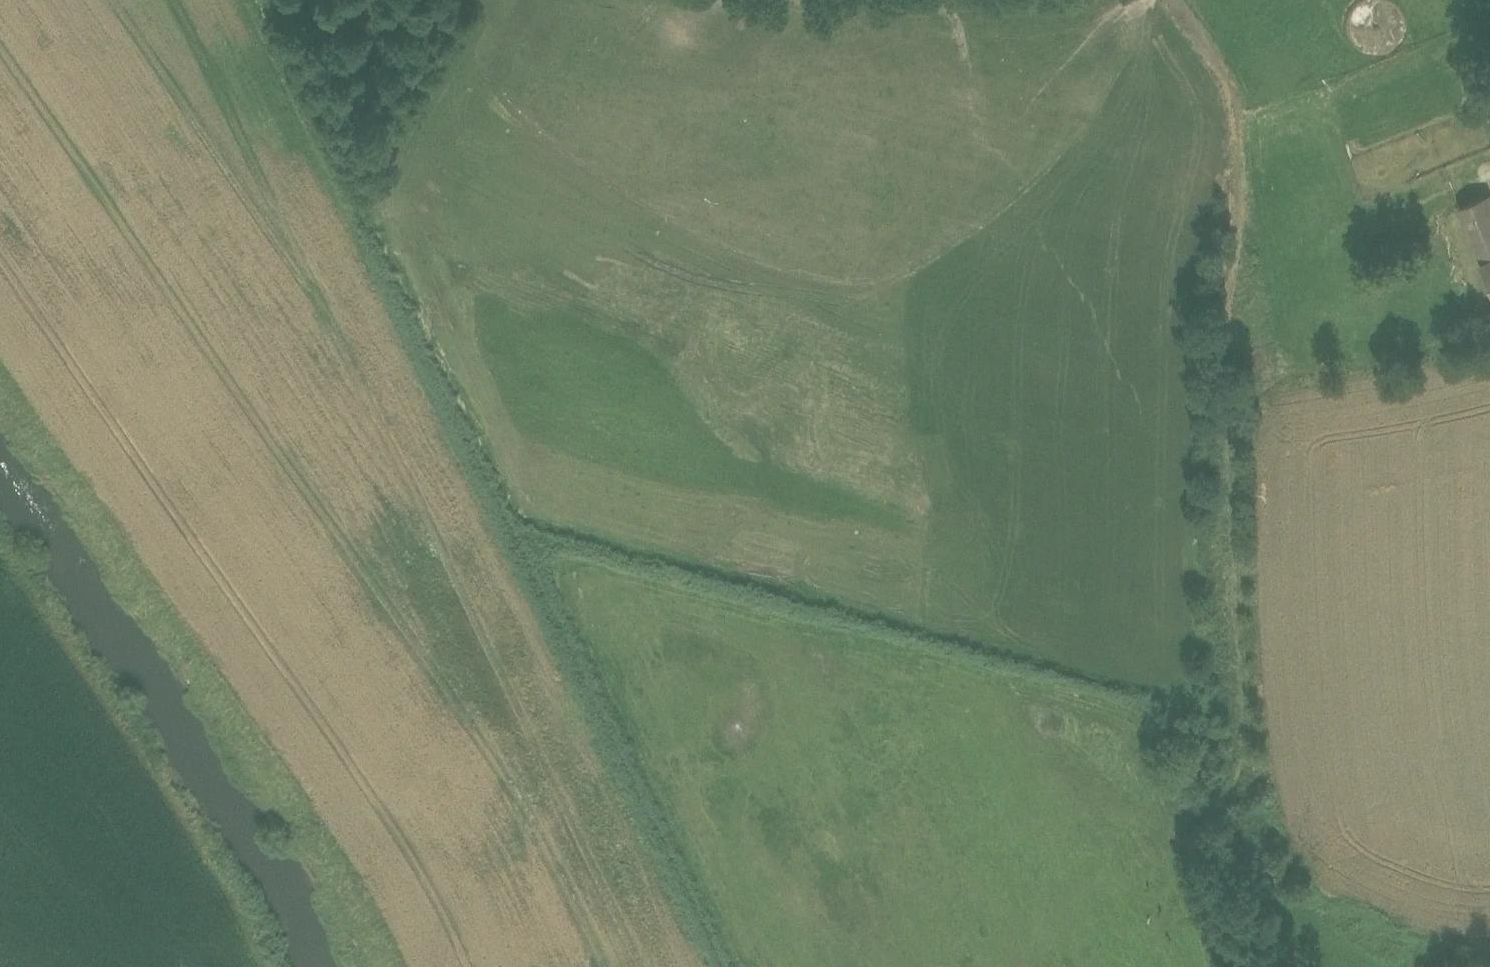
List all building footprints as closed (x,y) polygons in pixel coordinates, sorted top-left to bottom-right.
[(1457,208),(1479,264),(1489,259),(1489,210),(1485,198),(1457,208)] [(1480,266),(1489,292),(1489,262),(1480,266)]
